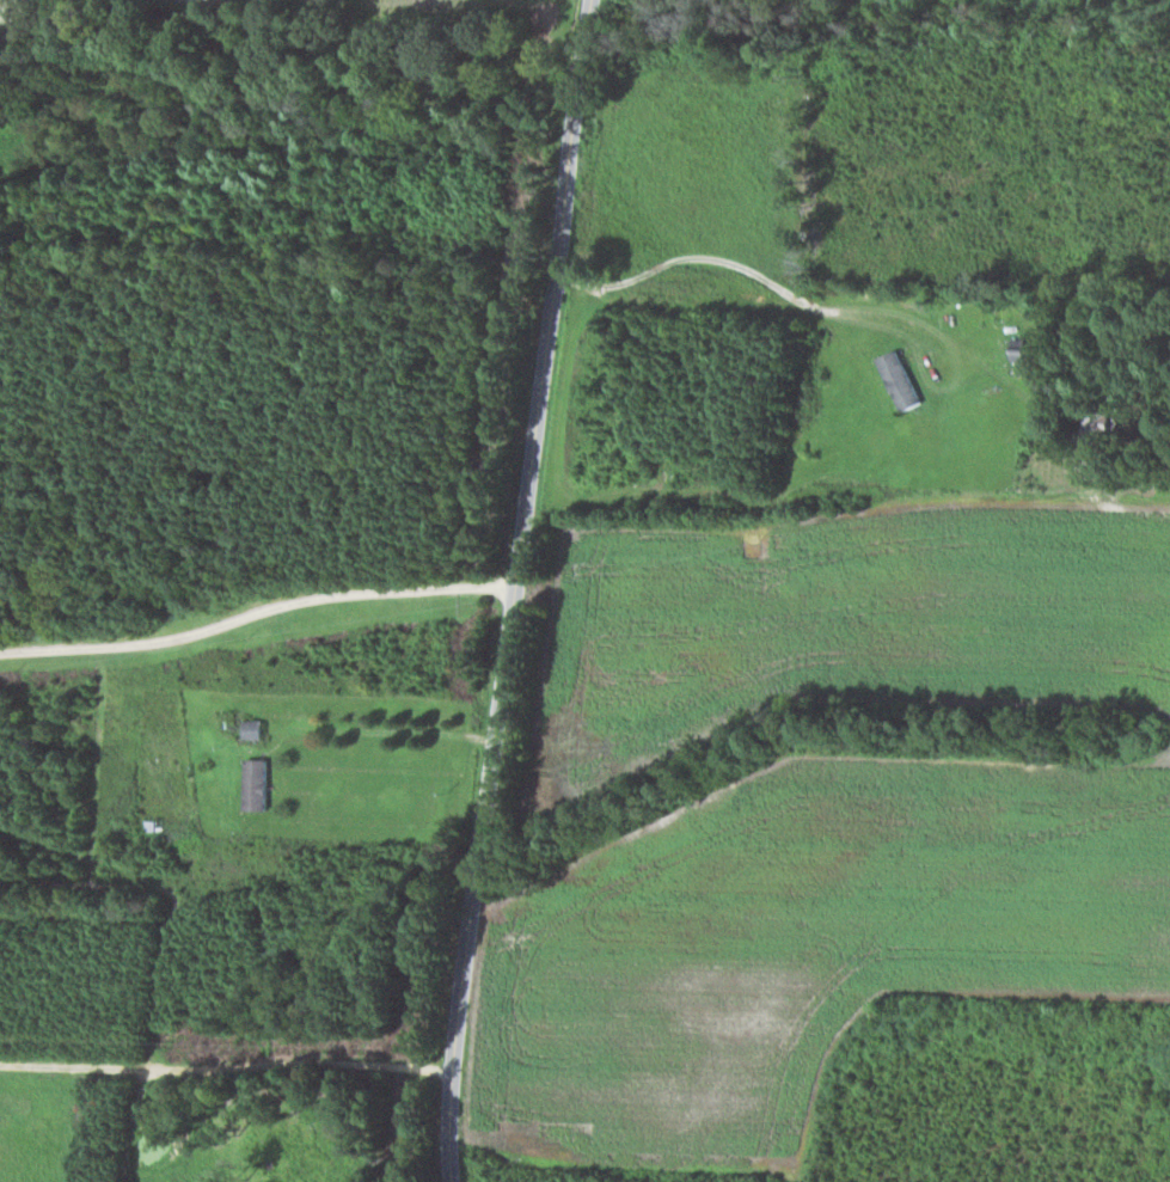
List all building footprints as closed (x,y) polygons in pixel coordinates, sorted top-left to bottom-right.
[(906,411),(926,402),(902,348),(882,357),(906,411)] [(265,719),(246,719),(245,738),(265,738),(265,719)] [(247,809),(269,810),(270,759),(247,758),(247,809)]
